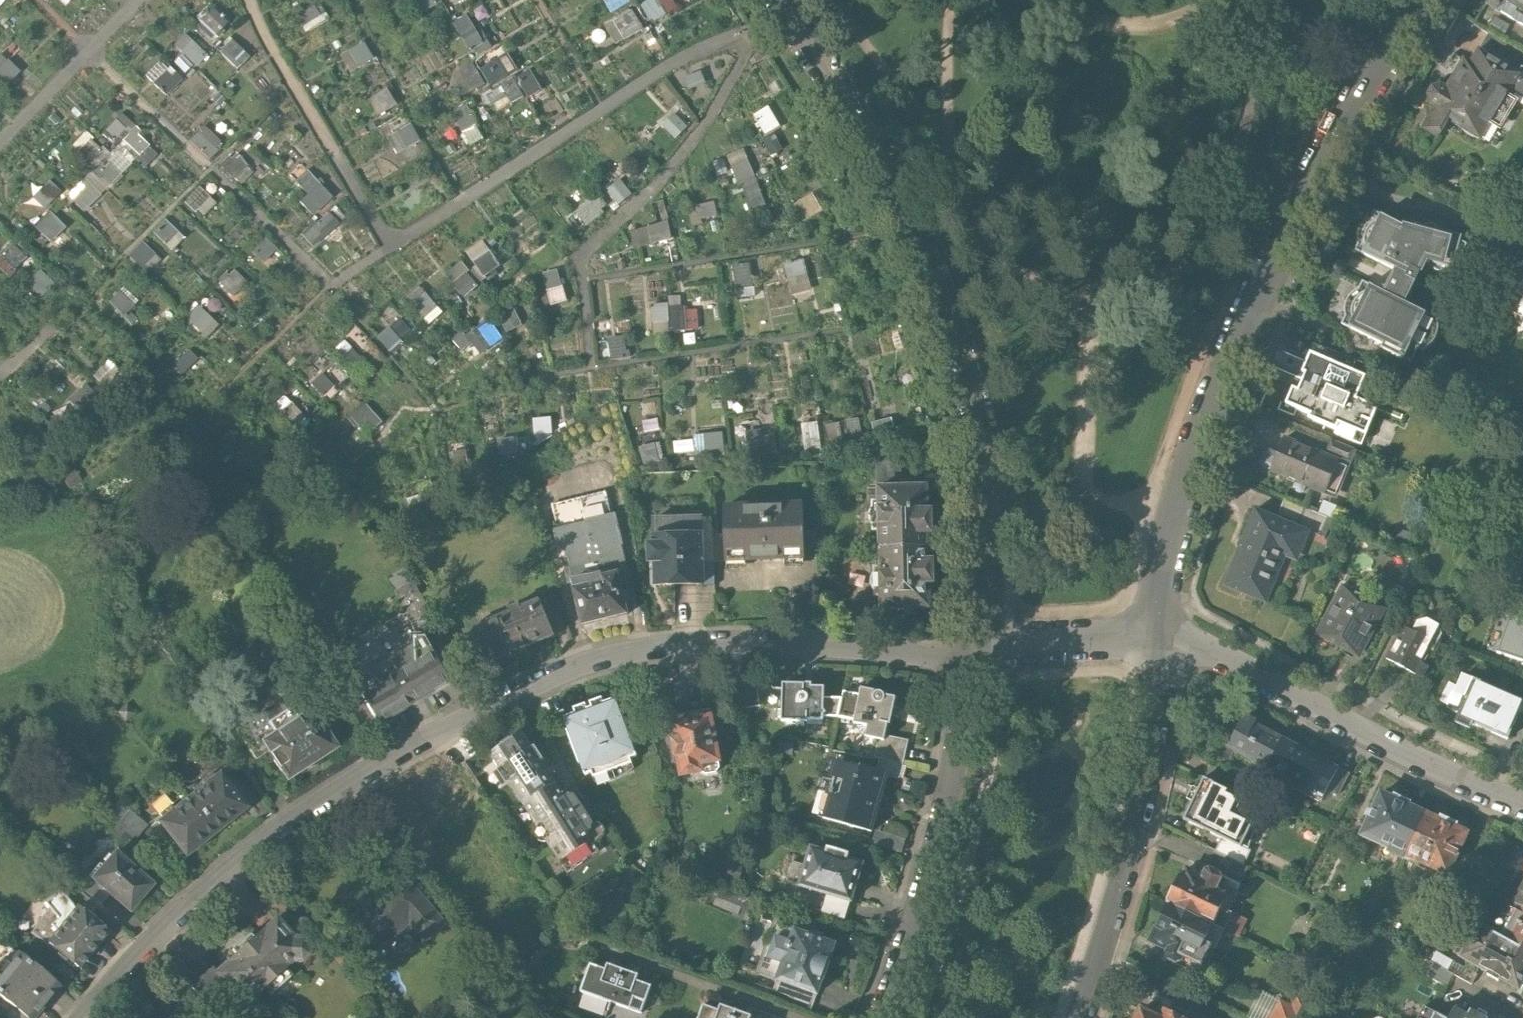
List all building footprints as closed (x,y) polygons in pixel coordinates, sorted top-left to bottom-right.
[(419,12),(437,0),(410,0),(419,12)] [(605,11),(628,2),(628,0),(601,0),(605,11)] [(673,9),(670,0),(640,0),(647,18),(673,9)] [(1486,4),(1522,25),(1522,0),(1488,0),(1486,4)] [(193,19),(214,38),(229,22),(208,3),(193,19)] [(314,4),(296,13),(303,27),(321,18),(314,4)] [(632,9),(604,19),(612,40),(639,30),(632,9)] [(490,45),(476,22),(470,26),(462,13),(449,21),(471,56),(490,45)] [(170,46),(195,66),(207,51),(182,31),(170,46)] [(230,37),(217,48),(235,67),(248,55),(230,37)] [(347,71),(369,56),(358,40),(336,54),(347,71)] [(484,83),(511,73),(502,49),(475,59),(484,83)] [(1478,50),(1470,64),(1463,60),(1446,89),(1440,86),(1432,88),(1428,95),(1430,104),(1435,107),(1432,111),(1434,112),(1424,130),(1438,138),(1448,121),(1463,130),(1465,133),(1469,136),(1473,138),(1477,138),(1481,140),(1511,88),(1522,95),(1522,67),(1518,74),(1478,50)] [(163,95),(179,78),(157,57),(141,75),(163,95)] [(14,72),(3,60),(0,62),(0,82),(1,83),(14,72)] [(460,94),(481,84),(471,61),(449,71),(460,94)] [(529,66),(479,89),(489,111),(539,87),(529,66)] [(374,115),(395,105),(386,87),(365,97),(374,115)] [(779,125),(788,121),(778,100),(769,104),(779,125)] [(464,104),(451,109),(464,143),(477,138),(464,104)] [(753,113),(764,134),(778,126),(767,105),(753,113)] [(660,122),(675,135),(686,123),(671,109),(660,122)] [(116,113),(99,131),(112,143),(88,168),(93,172),(117,148),(139,169),(156,152),(116,113)] [(395,154),(419,141),(408,122),(385,135),(395,154)] [(205,159),(219,145),(200,125),(186,139),(205,159)] [(742,206),(761,201),(748,147),(728,152),(742,206)] [(96,172),(109,184),(128,163),(115,151),(96,172)] [(230,151),(216,164),(236,184),(249,172),(230,151)] [(291,180),(302,195),(294,201),(306,216),(329,200),(306,169),(291,180)] [(616,169),(603,175),(614,201),(627,195),(616,169)] [(41,210),(58,191),(45,178),(27,197),(41,210)] [(85,182),(67,198),(79,212),(98,195),(85,182)] [(195,186),(180,200),(196,217),(211,203),(195,186)] [(589,199),(576,208),(585,221),(598,213),(589,199)] [(321,210),(298,240),(311,250),(334,220),(321,210)] [(29,228),(44,243),(61,227),(45,211),(29,228)] [(1404,226),(1375,212),(1372,218),(1366,222),(1361,227),(1358,233),(1358,239),(1358,245),(1356,250),(1397,271),(1416,280),(1425,262),(1453,269),(1462,237),(1404,222),(1404,226)] [(160,244),(173,230),(161,219),(148,233),(160,244)] [(630,226),(634,245),(670,238),(667,220),(630,226)] [(261,238),(249,252),(259,261),(272,247),(261,238)] [(481,275),(498,266),(482,239),(466,248),(481,275)] [(24,257),(9,242),(0,250),(0,274),(3,277),(24,257)] [(134,267),(149,254),(139,243),(124,256),(134,267)] [(791,294),(813,288),(804,256),(782,262),(791,294)] [(463,296),(478,284),(458,260),(444,273),(463,296)] [(1369,261),(1366,271),(1381,277),(1385,267),(1369,261)] [(731,263),(732,286),(749,286),(748,262),(731,263)] [(562,267),(545,268),(548,302),(565,300),(562,267)] [(1404,303),(1416,280),(1397,271),(1386,294),(1404,303)] [(1437,319),(1404,303),(1386,294),(1363,282),(1360,287),(1356,289),(1353,292),(1350,296),(1346,302),(1345,310),(1345,316),(1342,323),(1384,345),(1382,349),(1386,351),(1387,353),(1388,357),(1390,360),(1393,362),(1396,364),(1400,364),(1405,363),(1407,361),(1410,363),(1417,348),(1421,350),(1426,348),(1430,345),(1433,342),(1436,337),(1437,332),(1438,328),(1438,325),(1437,319)] [(1520,285),(1507,313),(1522,320),(1522,286),(1520,285)] [(413,303),(426,317),(439,304),(427,291),(413,303)] [(114,316),(127,308),(117,292),(104,300),(114,316)] [(669,329),(697,327),(695,305),(680,306),(680,292),(668,293),(669,329)] [(666,299),(649,300),(651,330),(668,329),(666,299)] [(515,302),(493,312),(502,333),(525,324),(515,302)] [(193,306),(181,317),(194,330),(206,319),(193,306)] [(459,338),(473,358),(505,335),(490,315),(459,338)] [(404,316),(377,332),(388,349),(414,333),(404,316)] [(176,380),(193,356),(182,348),(165,372),(176,380)] [(1366,377),(1311,353),(1303,370),(1307,372),(1298,391),(1292,388),(1286,402),(1311,413),(1310,417),(1336,429),(1339,422),(1365,434),(1377,408),(1357,398),(1366,377)] [(324,372),(312,380),(321,393),(325,390),(326,391),(334,386),(324,372)] [(295,427),(306,416),(293,402),(282,412),(295,427)] [(367,427),(382,418),(373,403),(358,412),(367,427)] [(759,426),(744,429),(748,452),(763,450),(759,426)] [(689,432),(690,458),(723,456),(721,430),(689,432)] [(1325,456),(1284,439),(1278,454),(1269,451),(1266,452),(1261,462),(1262,466),(1324,491),(1327,484),(1338,489),(1350,462),(1327,452),(1325,456)] [(1331,440),(1327,452),(1350,462),(1354,451),(1331,440)] [(926,487),(878,488),(880,548),(928,547),(928,533),(932,533),(931,511),(927,511),(926,487)] [(738,528),(738,552),(817,551),(816,526),(816,495),(737,497),(738,528)] [(1287,500),(1279,519),(1311,531),(1323,536),(1330,518),(1287,500)] [(598,515),(567,522),(572,543),(579,541),(583,561),(578,562),(581,576),(585,575),(586,582),(619,574),(618,569),(631,566),(639,564),(632,537),(635,536),(628,506),(598,513),(598,515)] [(1256,509),(1225,585),(1268,602),(1287,555),(1299,560),(1311,531),(1279,519),(1256,509)] [(726,552),(725,528),(725,510),(715,510),(715,526),(716,553),(726,552)] [(716,576),(716,553),(715,526),(667,527),(667,535),(662,535),(662,553),(668,553),(669,577),(716,576)] [(828,526),(816,526),(817,551),(828,550),(828,526)] [(726,552),(738,552),(738,528),(725,528),(726,552)] [(928,547),(880,548),(881,609),(929,607),(929,583),(933,583),(932,561),(928,561),(928,547)] [(618,569),(619,574),(586,582),(595,617),(640,606),(631,566),(618,569)] [(453,620),(425,574),(407,584),(435,631),(453,620)] [(1342,586),(1316,635),(1359,657),(1384,609),(1342,586)] [(365,670),(322,592),(305,602),(348,679),(365,670)] [(567,628),(552,593),(477,624),(492,660),(567,628)] [(1509,617),(1497,657),(1522,665),(1522,621),(1509,617)] [(1403,626),(1387,657),(1424,676),(1430,665),(1413,657),(1424,637),(1403,626)] [(448,647),(412,667),(426,695),(463,675),(448,647)] [(390,716),(426,695),(412,667),(375,687),(390,716)] [(769,676),(744,679),(747,703),(772,699),(769,676)] [(1522,705),(1522,700),(1465,676),(1448,708),(1458,714),(1454,723),(1470,730),(1472,724),(1508,740),(1520,712),(1522,705)] [(825,678),(795,677),(794,715),(819,715),(819,713),(837,713),(837,709),(837,691),(838,680),(825,680),(825,678)] [(891,734),(898,735),(899,729),(902,718),(903,718),(909,691),(874,683),(873,689),(867,713),(867,716),(881,719),(878,731),(891,734)] [(857,685),(855,692),(852,710),(867,713),(873,689),(857,685)] [(855,692),(837,691),(837,709),(852,710),(855,692)] [(630,695),(578,714),(597,765),(648,746),(630,695)] [(128,702),(118,710),(126,721),(136,713),(128,702)] [(309,711),(286,726),(273,735),(280,745),(299,774),(349,741),(323,702),(309,711)] [(303,703),(281,717),(286,726),(309,711),(303,703)] [(267,753),(280,745),(273,735),(286,726),(281,717),(274,708),(249,725),(267,753)] [(734,754),(725,708),(683,716),(693,769),(717,765),(715,757),(734,754)] [(1226,746),(1264,767),(1280,737),(1243,716),(1226,746)] [(568,779),(534,727),(502,747),(512,763),(506,767),(514,780),(520,776),(536,800),(568,779)] [(891,734),(887,751),(916,758),(921,734),(899,729),(898,735),(891,734)] [(1335,767),(1280,737),(1264,767),(1318,797),(1324,787),(1335,767)] [(887,751),(883,765),(900,770),(911,773),(916,758),(887,751)] [(837,810),(884,824),(900,770),(883,765),(849,755),(838,791),(842,793),(837,810)] [(231,767),(200,791),(228,826),(259,801),(231,767)] [(1348,773),(1335,767),(1324,787),(1336,794),(1348,773)] [(605,835),(568,779),(536,800),(573,856),(605,835)] [(1242,800),(1200,780),(1181,819),(1202,829),(1223,839),(1242,800)] [(197,850),(228,826),(200,791),(169,816),(197,850)] [(1359,837),(1404,858),(1424,813),(1379,793),(1359,837)] [(1469,834),(1424,813),(1404,858),(1449,878),(1469,834)] [(918,833),(889,824),(885,838),(914,847),(918,833)] [(1217,852),(1223,839),(1202,829),(1196,841),(1208,847),(1217,852)] [(878,858),(825,841),(812,879),(838,887),(863,895),(865,896),(878,858)] [(164,879),(125,845),(102,872),(140,906),(164,879)] [(1208,847),(1199,865),(1241,886),(1249,868),(1217,852),(1208,847)] [(1522,874),(1522,849),(1512,868),(1522,874)] [(1252,891),(1241,886),(1199,865),(1189,884),(1178,879),(1165,906),(1209,928),(1218,910),(1226,913),(1236,893),(1248,899),(1252,891)] [(456,919),(412,868),(352,920),(380,953),(420,919),(435,937),(456,919)] [(857,914),(863,895),(838,887),(832,905),(857,914)] [(1515,905),(1522,909),(1522,890),(1515,905)] [(87,962),(117,927),(87,902),(57,937),(87,962)] [(1515,905),(1511,903),(1494,934),(1522,950),(1522,909),(1515,905)] [(1200,945),(1209,928),(1165,906),(1147,943),(1163,951),(1161,955),(1162,962),(1171,966),(1178,965),(1180,961),(1176,952),(1170,949),(1178,934),(1200,945)] [(222,963),(201,982),(223,1006),(238,992),(249,1004),(263,1005),(269,1000),(267,989),(302,957),(313,958),(321,950),(321,940),(315,933),(304,932),(286,913),(227,968),(222,963)] [(1231,915),(1223,933),(1238,940),(1246,922),(1231,915)] [(850,938),(808,923),(803,935),(790,930),(782,951),(797,956),(791,973),(831,988),(850,938)] [(1522,989),(1522,950),(1494,934),(1479,926),(1461,958),(1522,992),(1522,989)] [(0,983),(25,1002),(43,1016),(70,982),(27,948),(0,983)] [(619,965),(602,958),(593,984),(654,1006),(664,981),(648,975),(650,969),(621,958),(619,965)] [(1473,984),(1478,974),(1453,960),(1447,971),(1430,962),(1423,974),(1447,987),(1454,974),(1473,984)] [(1249,1017),(1304,1017),(1311,1003),(1298,996),(1293,1007),(1262,991),(1249,1017)] [(762,1010),(734,999),(732,1005),(716,999),(709,1017),(786,1017),(788,1011),(765,1002),(762,1010)] [(43,1016),(25,1002),(18,1011),(26,1017),(41,1017),(43,1016)] [(188,1003),(176,1017),(206,1017),(188,1003)] [(1455,1008),(1449,1017),(1484,1017),(1469,1009),(1466,1015),(1455,1008)] [(1138,1010),(1134,1017),(1154,1017),(1138,1010)]
